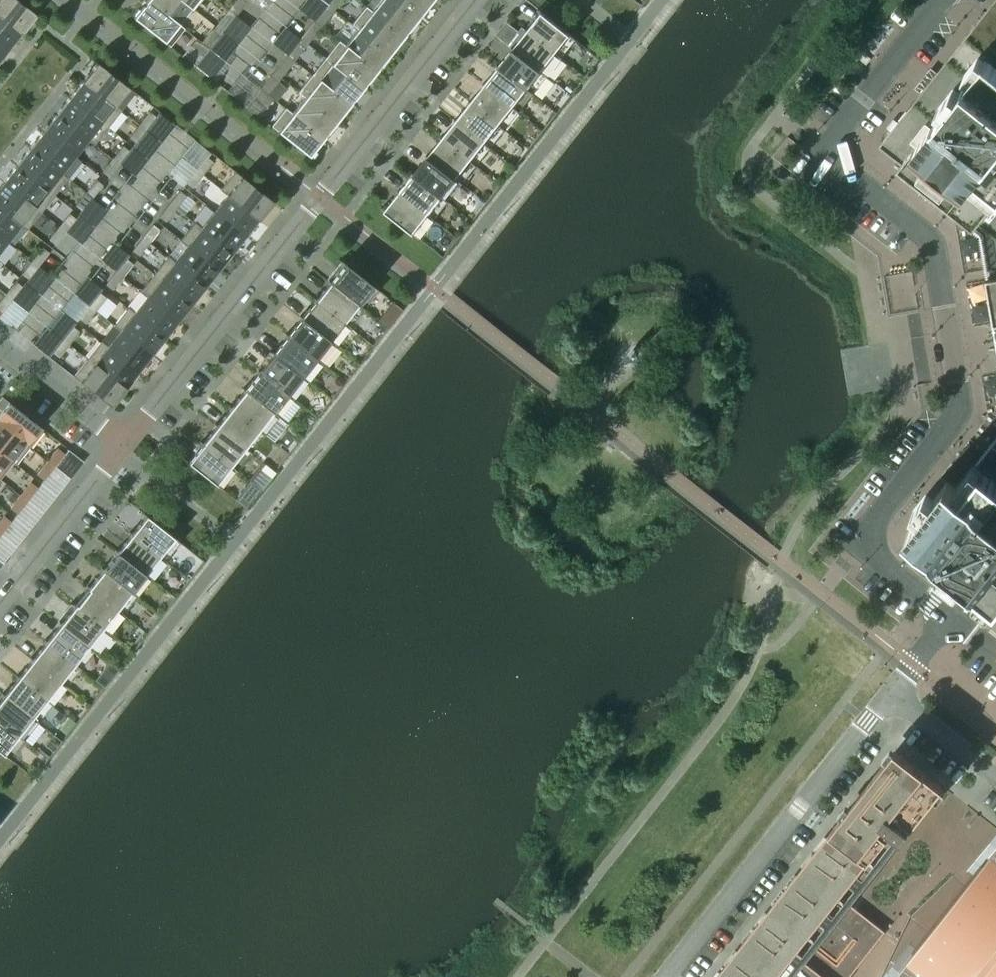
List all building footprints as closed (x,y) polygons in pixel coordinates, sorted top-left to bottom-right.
[(17,0),(0,0),(0,15),(21,32),(35,15),(17,0)] [(146,0),(132,17),(170,47),(184,29),(178,24),(178,25),(146,0)] [(181,0),(146,0),(178,25),(178,24),(191,8),(181,0)] [(246,2),(243,0),(236,0),(229,9),(236,15),(246,2)] [(313,21),(323,8),(326,4),(321,0),(306,0),(298,9),(313,21)] [(372,11),(371,12),(402,37),(416,20),(391,0),(380,0),(372,11)] [(426,0),(391,0),(416,20),(429,3),(426,0)] [(922,92),(880,146),(903,164),(898,170),(979,235),(986,275),(995,334),(995,0),(922,92)] [(402,37),(371,12),(372,11),(366,7),(351,25),(357,29),(358,29),(389,54),(402,37)] [(321,27),(331,14),(323,8),(313,21),(321,27)] [(226,29),(236,15),(229,9),(218,23),(226,29)] [(570,34),(542,12),(527,31),(555,53),(570,34)] [(0,15),(0,43),(8,49),(21,32),(0,15)] [(251,27),(236,15),(226,29),(222,33),(237,44),(251,27)] [(310,40),(321,27),(313,21),(302,34),(310,40)] [(272,43),(286,54),(296,42),(300,37),(285,26),(272,43)] [(376,71),(389,54),(358,29),(357,29),(345,45),(344,46),(376,71)] [(210,49),(220,36),(212,30),(202,43),(210,49)] [(555,53),(527,31),(513,49),(546,75),(560,57),(555,54),(555,53)] [(220,36),(210,49),(224,60),(237,44),(222,33),(220,36)] [(204,57),(210,49),(202,43),(196,39),(190,46),(204,57)] [(362,88),(376,71),(344,46),(345,45),(339,41),(325,58),(362,88)] [(294,61),(304,48),(296,42),(286,54),(294,61)] [(0,43),(0,60),(8,49),(0,43)] [(224,60),(210,49),(204,57),(196,66),(210,78),(224,60)] [(546,75),(513,49),(499,67),(527,89),(526,89),(531,93),(546,75)] [(283,74),(294,61),(286,54),(276,68),(283,74)] [(362,88),(325,58),(312,75),(349,105),(362,88)] [(128,88),(96,63),(83,80),(121,111),(121,110),(115,105),(128,88)] [(527,89),(499,67),(484,84),(513,107),(526,89),(527,89)] [(268,94),(278,81),(270,75),(260,88),(268,94)] [(349,105),(312,75),(298,92),(304,97),(336,122),(349,105)] [(121,111),(83,80),(69,97),(107,128),(121,111)] [(513,107),(484,84),(470,102),(499,125),(513,107)] [(273,99),(267,95),(268,94),(260,88),(254,96),(267,107),(273,99)] [(107,128),(69,97),(56,114),(94,144),(107,128)] [(304,97),(291,113),(291,114),(322,139),(336,122),(304,97)] [(499,125),(470,102),(456,120),(484,143),(499,125)] [(308,156),(322,139),(291,114),(291,113),(285,108),(271,127),(308,156)] [(146,130),(156,117),(149,112),(139,125),(146,130)] [(94,144),(56,114),(42,131),(74,156),(87,140),(93,145),(94,144)] [(484,143),(456,120),(442,138),(470,160),(484,143)] [(135,143),(146,130),(139,125),(129,138),(135,143)] [(74,156),(42,131),(29,148),(67,178),(68,178),(61,172),(74,156)] [(470,160),(442,138),(428,156),(456,178),(470,160)] [(119,164),(129,151),(122,146),(112,159),(119,164)] [(67,178),(29,148),(16,165),(54,195),(67,178)] [(456,178),(428,156),(414,174),(442,197),(442,196),(456,178)] [(202,175),(212,162),(206,157),(195,169),(202,175)] [(109,177),(119,164),(112,159),(102,172),(109,177)] [(54,195),(16,165),(2,182),(40,212),(54,195)] [(192,188),(202,175),(195,169),(185,183),(192,188)] [(272,201),(241,177),(234,171),(220,189),(258,219),(272,201)] [(442,197),(414,174),(400,192),(428,214),(427,215),(432,219),(447,200),(442,196),(442,197)] [(92,198),(102,185),(95,180),(85,193),(92,198)] [(2,182),(0,185),(0,208),(27,229),(40,212),(2,182)] [(258,219),(220,189),(220,190),(226,195),(213,211),(245,236),(258,219)] [(175,209),(186,196),(179,191),(169,203),(175,209)] [(428,214),(400,192),(385,211),(413,233),(427,215),(428,214)] [(82,211),(92,198),(85,193),(75,206),(82,211)] [(165,222),(175,209),(169,203),(159,216),(165,222)] [(0,208),(0,235),(7,241),(20,225),(26,230),(27,229),(0,208)] [(245,236),(213,211),(201,227),(194,222),(193,223),(231,253),(245,236)] [(65,232),(75,219),(69,214),(58,226),(65,232)] [(231,253),(193,223),(180,240),(218,270),(231,253)] [(149,243),(159,230),(152,224),(142,237),(149,243)] [(55,245),(65,232),(58,226),(48,239),(55,245)] [(138,256),(149,243),(142,237),(132,250),(138,256)] [(218,270),(180,240),(180,241),(186,246),(174,261),(167,256),(167,257),(205,287),(218,270)] [(38,266),(49,253),(42,247),(32,260),(38,266)] [(205,287),(167,257),(153,274),(191,304),(205,287)] [(122,276),(132,264),(126,258),(115,271),(122,276)] [(28,279),(38,266),(32,260),(21,273),(28,279)] [(377,289),(344,263),(329,282),(362,308),(377,289)] [(112,289),(122,276),(115,271),(105,284),(112,289)] [(191,304),(153,274),(140,291),(178,321),(191,304)] [(12,300),(22,287),(15,281),(5,294),(12,300)] [(362,308),(329,282),(315,300),(348,326),(343,322),(357,305),(361,309),(362,308)] [(178,321),(140,291),(139,292),(146,297),(134,312),(127,307),(127,308),(165,338),(178,321)] [(95,310),(105,297),(99,292),(89,305),(95,310)] [(12,300),(5,294),(0,301),(0,311),(1,312),(12,300)] [(348,326),(315,300),(300,318),(334,344),(348,326)] [(85,323),(95,310),(89,305),(78,318),(85,323)] [(165,338),(127,308),(113,325),(151,355),(165,338)] [(334,344),(300,318),(286,336),(319,362),(334,344)] [(151,355),(113,325),(119,331),(107,346),(100,341),(100,342),(138,372),(151,355)] [(68,344),(79,331),(72,326),(62,339),(68,344)] [(319,362),(286,336),(272,354),(305,380),(319,362)] [(58,357),(68,344),(62,339),(52,352),(58,357)] [(138,372),(100,342),(86,359),(125,389),(138,372)] [(305,380),(272,354),(258,372),(291,398),(291,397),(287,394),(300,377),(305,380)] [(125,389),(86,359),(72,376),(111,406),(125,389)] [(291,398),(258,372),(244,390),(277,416),(291,398)] [(277,416),(244,390),(230,408),(263,434),(277,416)] [(1,397),(0,398),(0,410),(1,410),(0,411),(0,424),(29,447),(43,429),(1,397)] [(263,434),(230,408),(215,426),(244,448),(258,430),(262,434),(263,434)] [(0,424),(0,452),(15,464),(29,447),(0,424)] [(230,466),(244,448),(215,426),(201,443),(230,466)] [(948,482),(909,532),(995,601),(995,436),(976,462),(959,483),(955,488),(948,482)] [(230,466),(201,443),(186,462),(215,485),(230,466)] [(53,466),(63,453),(57,448),(47,461),(53,466)] [(0,452),(0,476),(11,462),(15,465),(15,464),(0,452)] [(43,479),(53,466),(47,461),(36,474),(43,479)] [(27,500),(37,487),(30,482),(20,495),(27,500)] [(16,513),(27,500),(20,495),(10,508),(16,513)] [(173,537),(145,515),(130,534),(159,556),(173,537)] [(10,521),(3,516),(0,520),(0,534),(10,521)] [(159,556),(130,534),(116,552),(144,574),(159,556)] [(144,574),(116,552),(102,570),(135,596),(135,595),(131,591),(144,574)] [(135,596),(102,570),(88,587),(121,614),(135,596)] [(121,614),(88,587),(74,606),(107,632),(107,631),(102,627),(116,610),(121,614)] [(107,632),(74,606),(59,624),(88,646),(88,645),(93,649),(107,632)] [(74,664),(88,646),(59,624),(45,642),(74,664)] [(74,664),(45,642),(31,659),(59,682),(74,664)] [(59,682),(31,659),(17,677),(45,700),(59,682)] [(45,700),(17,677),(3,695),(36,721),(32,717),(45,700)] [(3,695),(0,699),(0,722),(22,739),(36,721),(3,695)] [(0,722),(0,752),(2,754),(17,736),(21,740),(22,739),(0,722)] [(885,931),(850,904),(868,882),(943,786),(894,747),(819,843),(714,976),(849,976),(885,931)] [(894,976),(995,976),(995,848),(894,976)]
